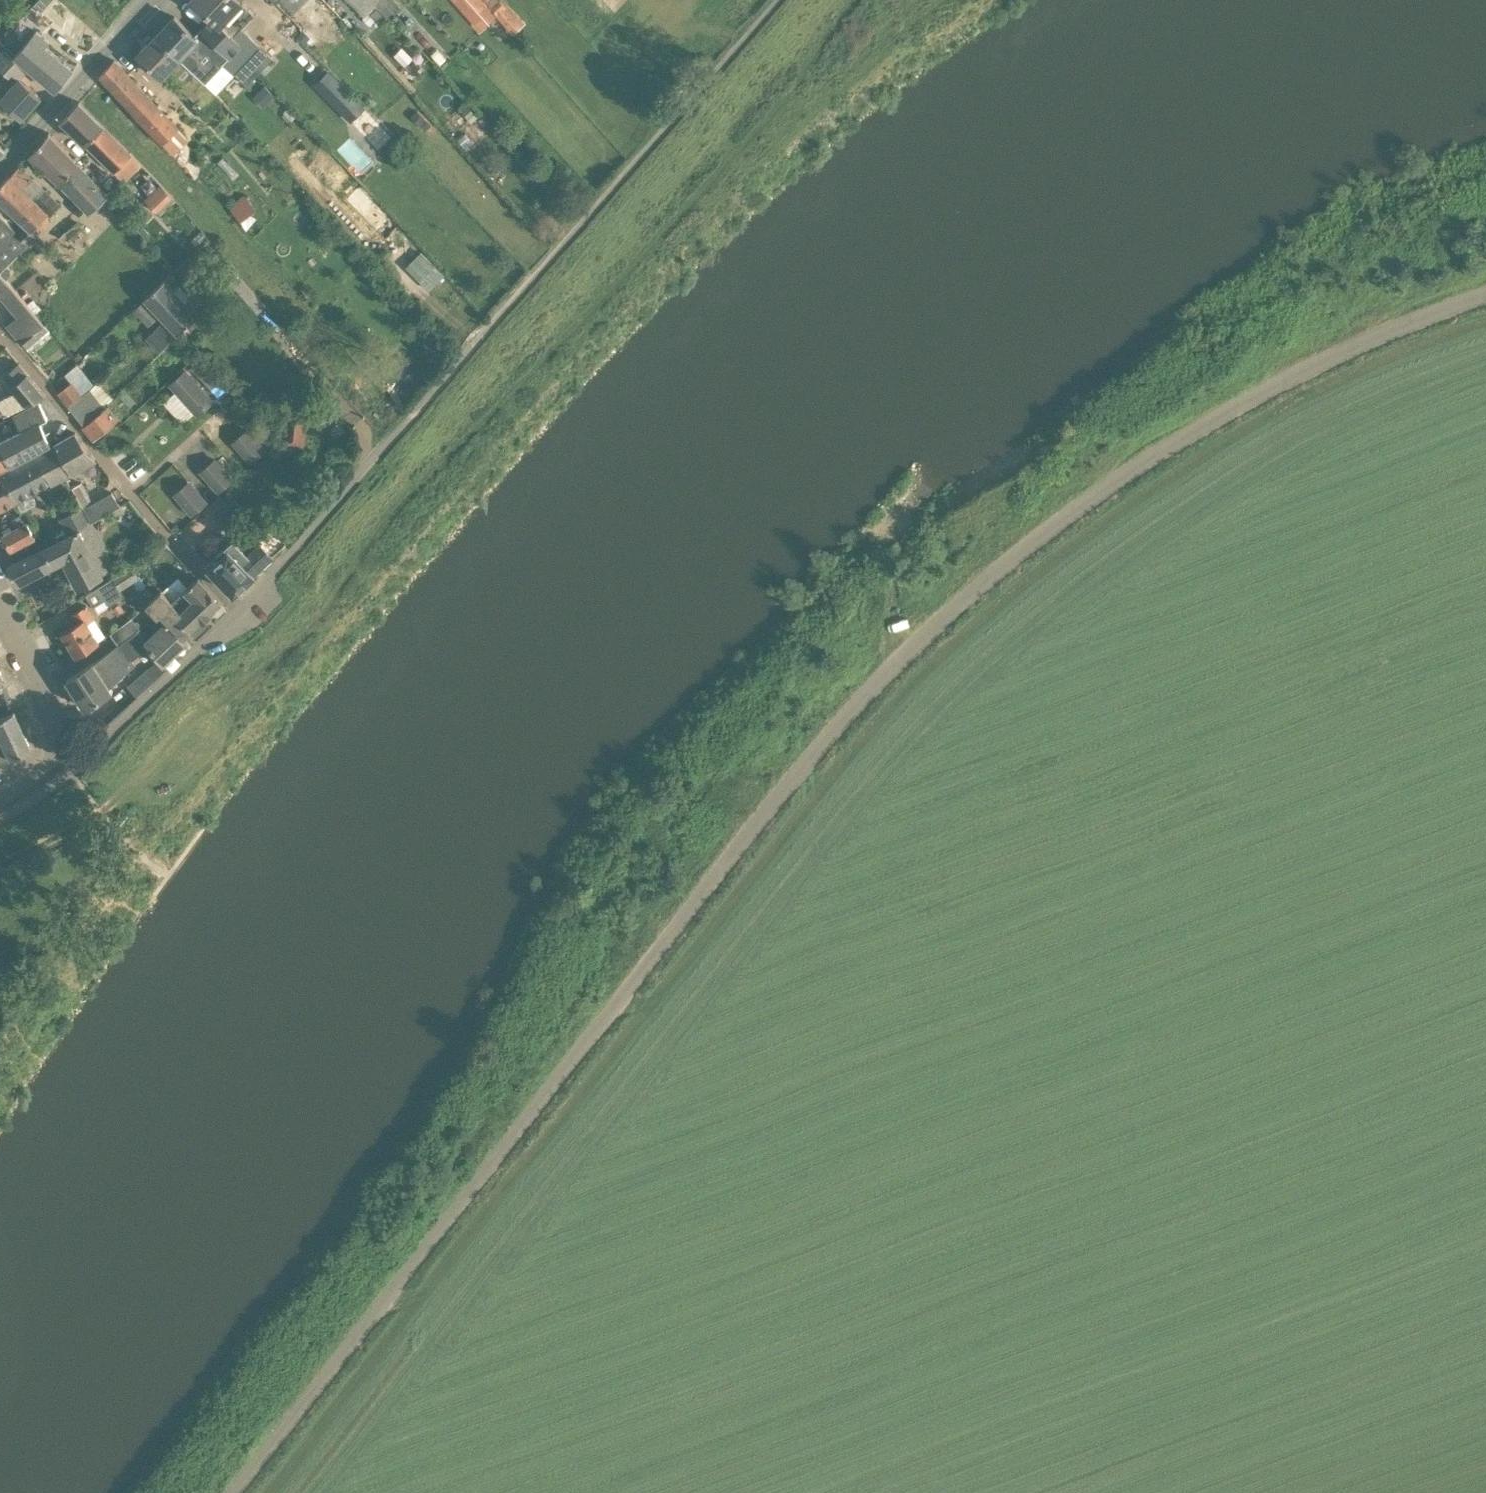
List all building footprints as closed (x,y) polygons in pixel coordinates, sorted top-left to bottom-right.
[(201,30),(229,57),(224,62),(224,63),(248,85),(266,67),(234,37),(255,14),(240,0),(193,0),(212,17),(201,30)] [(363,16),(374,5),(369,0),(346,0),(363,16)] [(374,5),(387,17),(399,5),(394,0),(369,0),(374,5)] [(481,0),(453,0),(480,30),(496,16),(481,0)] [(496,16),(513,35),(525,24),(504,0),(500,0),(499,0),(481,0),(496,16)] [(6,48),(41,78),(56,91),(74,70),(48,48),(60,33),(36,13),(6,48)] [(202,80),(205,83),(224,63),(224,62),(229,57),(201,30),(195,36),(175,16),(156,36),(202,80)] [(206,119),(224,102),(205,83),(202,80),(156,36),(137,55),(161,78),(171,68),(200,97),(192,105),(206,119)] [(7,104),(22,118),(41,97),(20,78),(27,70),(4,50),(0,54),(0,68),(16,82),(1,99),(7,104)] [(115,60),(114,60),(99,75),(100,76),(146,125),(168,149),(183,135),(149,98),(114,61),(115,60)] [(328,70),(315,84),(350,120),(364,106),(328,70)] [(134,157),(78,102),(61,119),(117,174),(134,157)] [(91,210),(106,193),(107,193),(89,175),(78,164),(49,133),(30,154),(31,154),(54,174),(75,195),(91,210)] [(10,175),(23,188),(32,178),(19,167),(20,166),(19,165),(10,175)] [(10,175),(0,185),(0,199),(24,223),(17,231),(29,243),(39,234),(34,229),(49,213),(23,188),(10,175)] [(144,199),(159,216),(176,200),(160,184),(144,199)] [(22,251),(29,243),(17,231),(0,214),(0,228),(22,251)] [(22,342),(28,349),(50,330),(10,284),(0,273),(22,251),(0,228),(0,295),(18,314),(6,325),(22,343),(22,342)] [(408,264),(431,288),(447,273),(424,248),(408,264)] [(188,300),(191,298),(169,275),(145,297),(178,334),(201,313),(188,300)] [(3,375),(0,377),(0,392),(0,393),(0,394),(8,412),(16,409),(45,395),(19,363),(3,375)] [(212,401),(186,371),(171,384),(197,414),(212,401)] [(59,392),(67,403),(80,393),(72,382),(59,392)] [(90,387),(80,393),(67,403),(84,425),(107,408),(90,387)] [(8,412),(0,394),(0,416),(8,412)] [(11,464),(50,444),(47,437),(51,434),(48,428),(44,430),(39,422),(47,418),(39,403),(13,416),(21,434),(1,443),(11,464)] [(109,406),(107,408),(84,425),(95,439),(119,419),(109,406)] [(284,445),(306,446),(306,422),(285,421),(284,445)] [(251,461),(265,449),(247,430),(234,442),(251,461)] [(72,488),(69,482),(66,475),(95,458),(75,432),(56,443),(57,445),(29,460),(44,488),(45,487),(51,499),(72,488)] [(0,443),(0,470),(11,464),(1,443),(0,443)] [(219,491),(232,479),(215,459),(202,471),(219,491)] [(29,460),(2,475),(15,502),(19,511),(24,511),(33,507),(36,503),(31,494),(44,488),(29,460)] [(15,502),(2,475),(0,475),(0,510),(15,502)] [(112,492),(94,503),(84,486),(76,491),(84,507),(93,523),(103,516),(120,505),(112,492)] [(194,488),(181,500),(192,514),(206,502),(194,488)] [(68,535),(79,529),(93,523),(84,507),(59,519),(68,535)] [(3,537),(3,538),(11,551),(12,551),(11,550),(35,537),(28,523),(3,537)] [(206,563),(220,578),(234,593),(286,544),(272,530),(269,526),(257,537),(260,540),(249,551),(236,537),(233,540),(206,563)] [(103,577),(89,547),(79,529),(68,535),(17,561),(17,559),(15,560),(16,561),(9,565),(18,583),(64,559),(79,589),(103,577)] [(130,565),(112,577),(120,589),(139,577),(130,565)] [(124,595),(120,589),(112,577),(85,595),(94,607),(105,600),(109,605),(124,595)] [(198,577),(188,587),(172,601),(181,611),(188,604),(204,621),(211,614),(210,613),(222,602),(198,577)] [(181,611),(172,601),(160,589),(147,602),(158,615),(161,613),(167,619),(185,638),(191,632),(190,631),(202,620),(204,621),(188,604),(181,611)] [(74,613),(79,621),(62,633),(78,656),(100,642),(87,623),(95,618),(86,605),(74,613)] [(167,619),(145,641),(149,646),(159,660),(162,666),(188,641),(185,638),(167,619)] [(149,646),(145,641),(139,631),(119,646),(111,651),(67,679),(86,708),(113,690),(109,684),(119,676),(120,677),(135,665),(131,660),(149,646)] [(162,666),(159,660),(127,686),(135,696),(166,671),(162,666)] [(32,749),(14,712),(0,718),(0,764),(32,749)]
